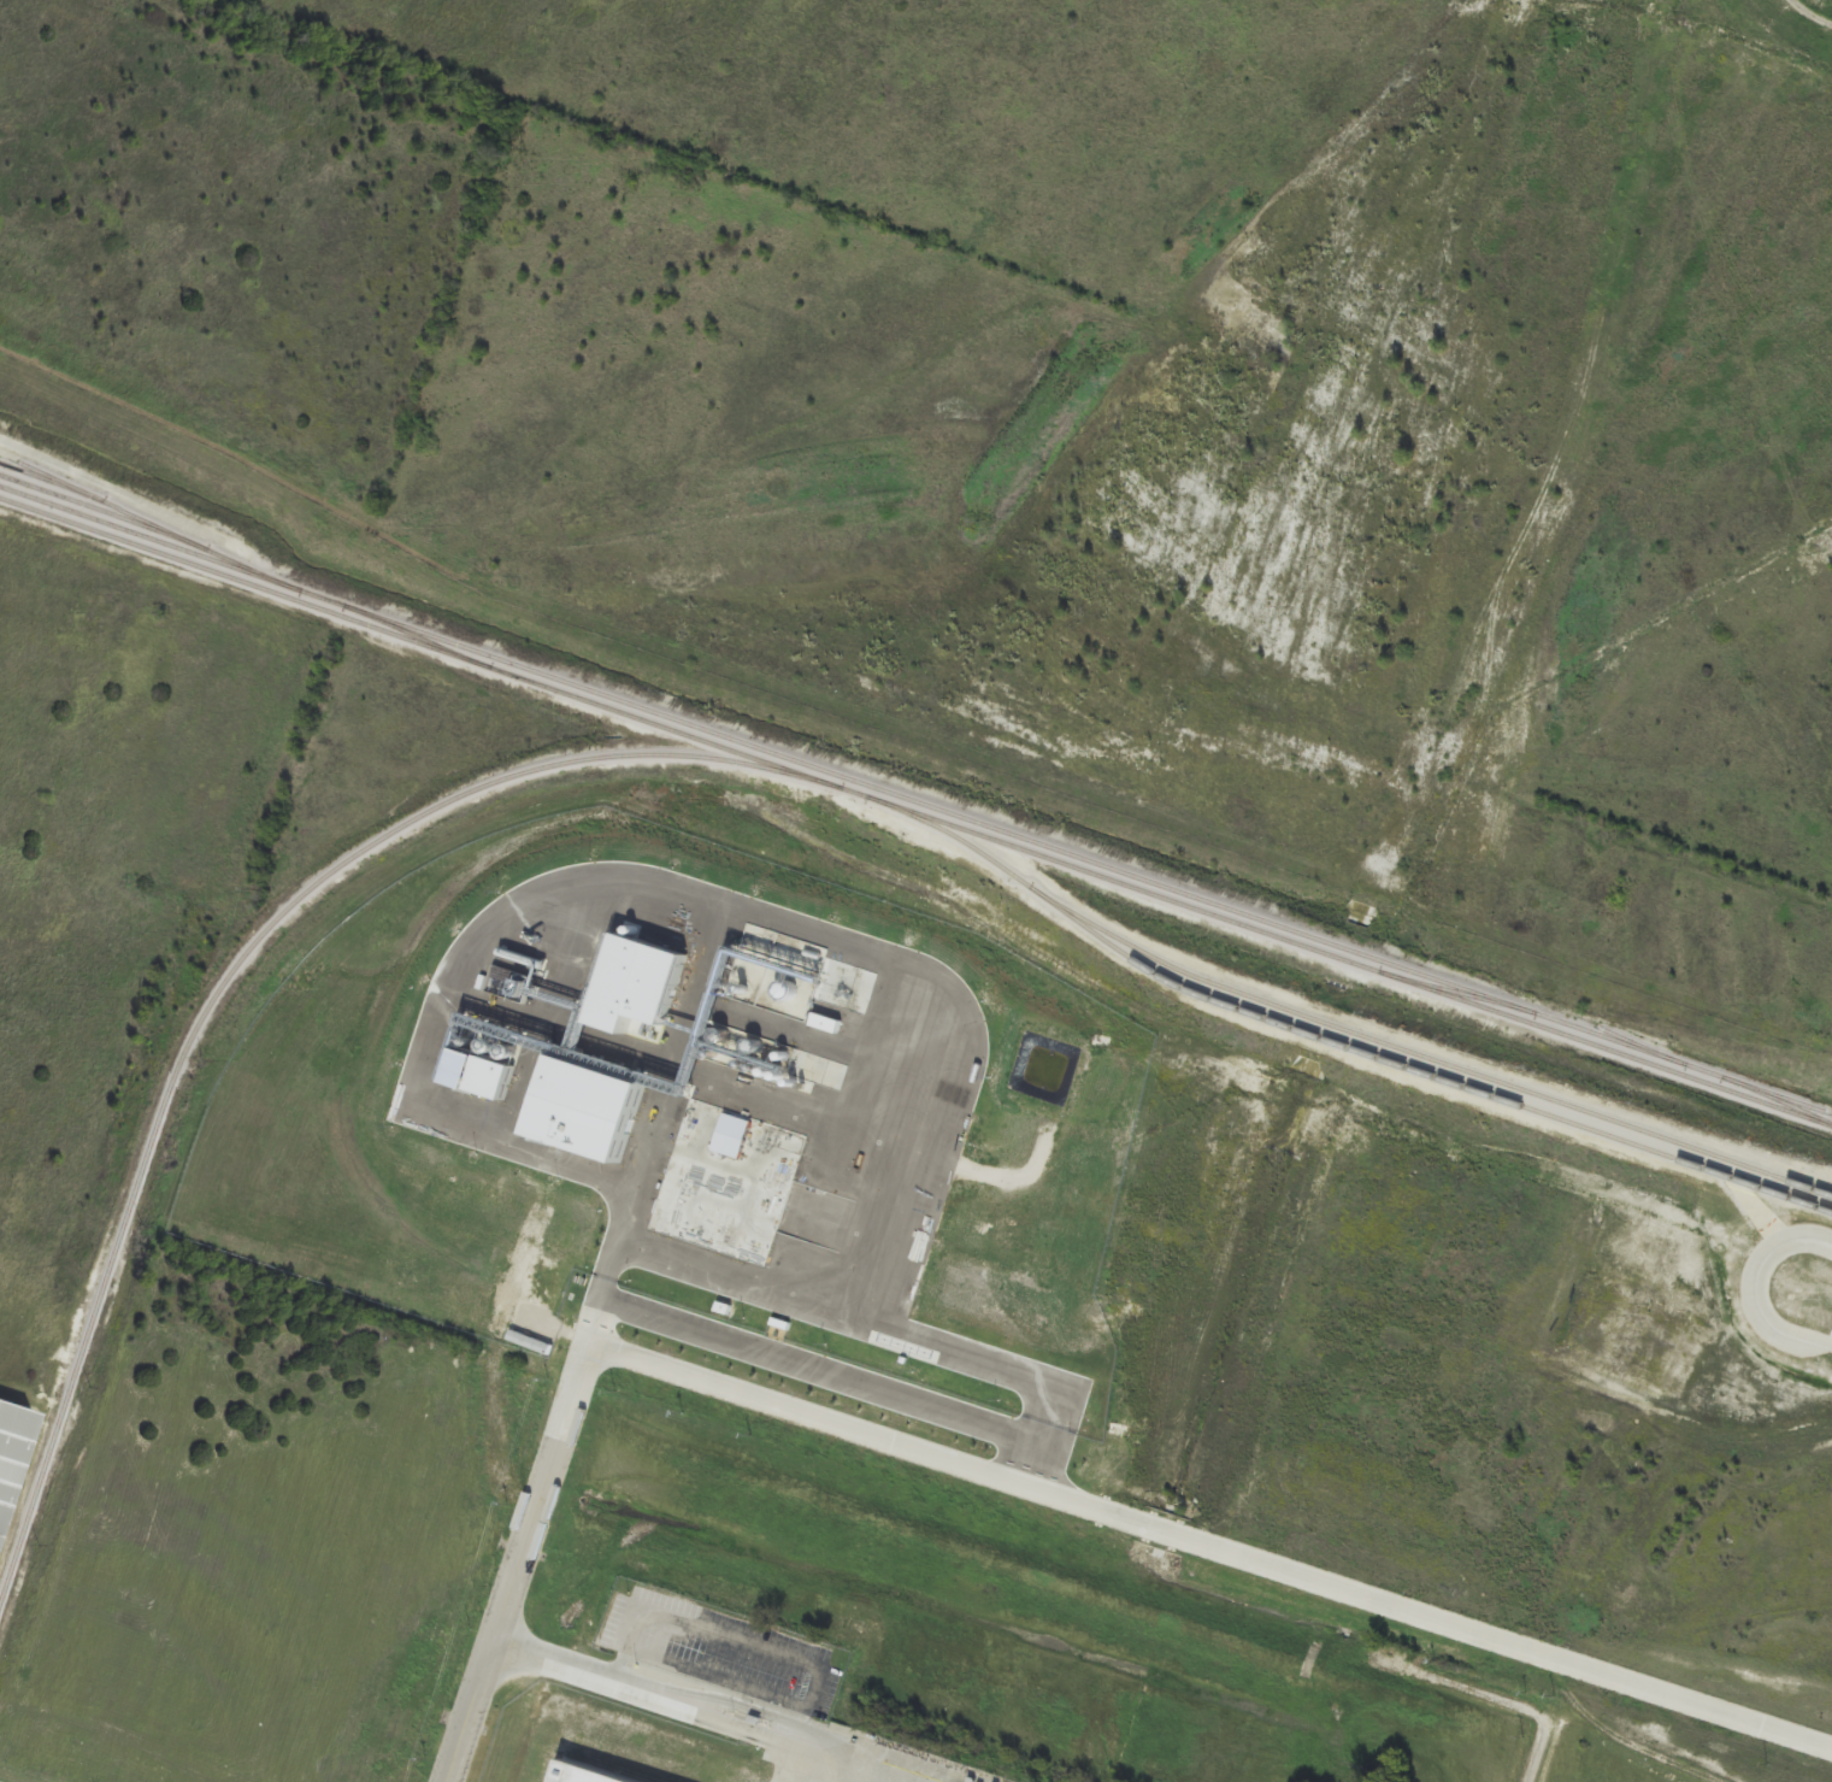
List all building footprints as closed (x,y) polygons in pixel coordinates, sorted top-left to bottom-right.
[(28,1421),(0,1503),(0,1411),(28,1421)] [(583,1755),(574,1781),(664,1781),(583,1755)]
